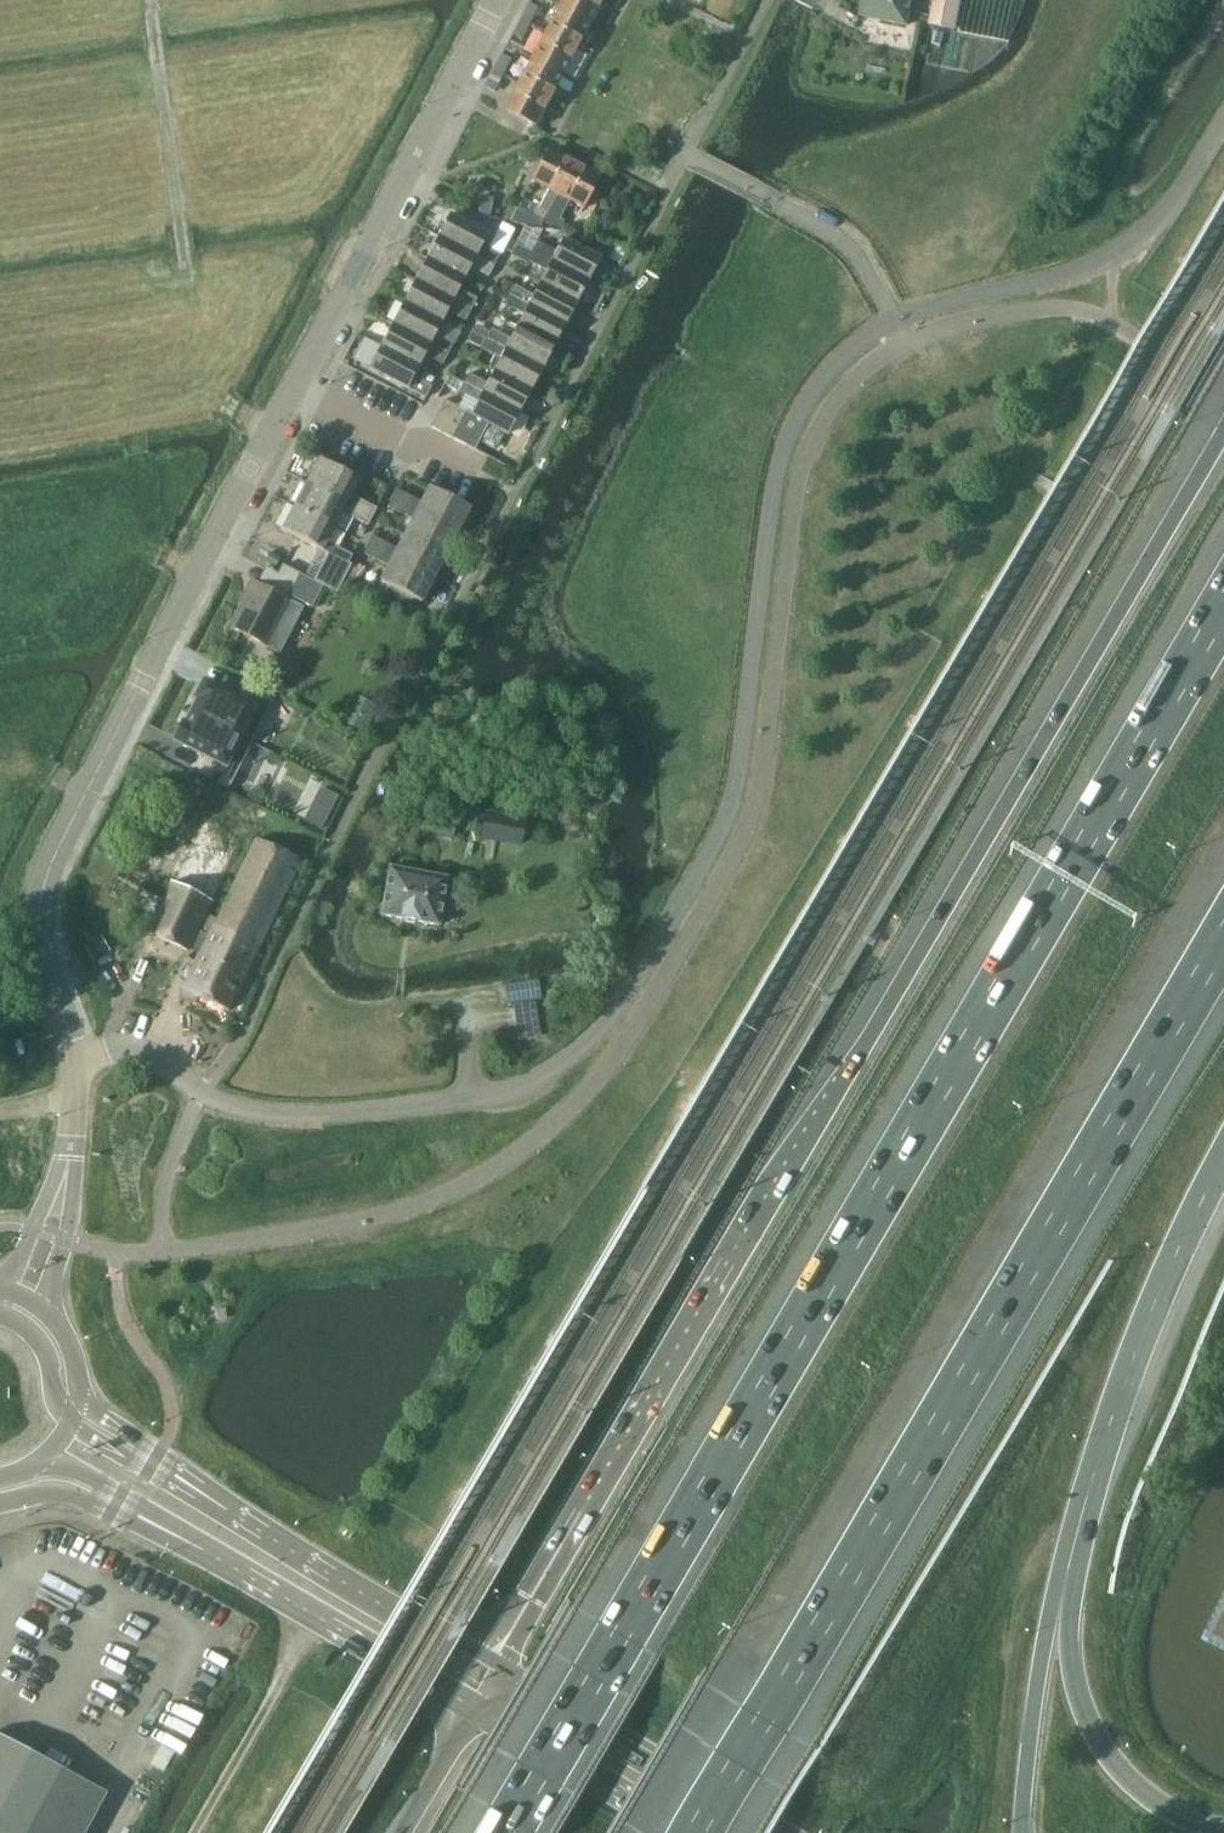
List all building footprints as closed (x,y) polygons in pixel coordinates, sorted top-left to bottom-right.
[(563,7),(593,23),(605,0),(567,0),(563,7)] [(908,24),(913,0),(865,0),(862,15),(908,24)] [(962,0),(935,0),(931,24),(956,28),(962,0)] [(532,23),(540,7),(530,2),(522,18),(532,23)] [(563,7),(550,32),(580,48),(593,23),(563,7)] [(523,40),(532,23),(522,18),(513,34),(523,40)] [(580,48),(550,32),(536,58),(566,74),(580,48)] [(504,74),(513,58),(504,53),(495,69),(504,74)] [(536,58),(522,84),(552,100),(566,74),(536,58)] [(496,90),(504,74),(495,69),(486,85),(496,90)] [(538,126),(552,100),(522,84),(508,110),(538,126)] [(532,203),(528,213),(544,221),(573,163),(547,150),(532,181),(549,189),(540,207),(532,203)] [(600,177),(573,163),(544,221),(560,229),(565,220),(560,218),(570,200),(585,208),(600,177)] [(527,191),(531,193),(535,184),(532,182),(527,191)] [(517,208),(510,221),(539,228),(542,221),(517,208)] [(451,214),(439,236),(494,266),(500,255),(483,246),(489,235),(451,214)] [(504,220),(490,250),(500,255),(515,229),(517,226),(518,224),(504,220)] [(518,244),(532,251),(537,242),(523,235),(518,244)] [(494,266),(439,236),(427,259),(465,279),(472,268),(488,276),(494,266)] [(537,242),(532,251),(589,281),(601,258),(562,238),(555,252),(537,242)] [(515,249),(512,255),(526,262),(527,261),(531,252),(517,245),(515,249)] [(532,251),(527,261),(545,271),(539,282),(578,302),(589,281),(532,251)] [(427,259),(416,280),(471,309),(477,298),(460,289),(465,279),(427,259)] [(416,280),(404,302),(443,323),(449,311),(465,320),(471,309),(416,280)] [(500,290),(509,295),(513,286),(505,281),(500,290)] [(514,286),(509,295),(566,324),(578,302),(539,282),(532,295),(514,286)] [(509,295),(504,304),(522,314),(516,326),(555,346),(566,324),(509,295)] [(443,323),(404,302),(392,324),(448,353),(454,342),(437,334),(443,323)] [(392,324),(381,345),(420,366),(425,356),(441,365),(448,353),(392,324)] [(491,330),(486,339),(543,369),(555,346),(516,326),(509,339),(491,330)] [(485,338),(472,331),(469,338),(467,341),(480,348),(485,338)] [(486,339),(481,349),(494,356),(488,367),(493,370),(532,390),(543,369),(486,339)] [(428,370),(420,366),(381,345),(369,369),(424,398),(431,386),(422,381),(428,370)] [(468,374),(463,383),(520,412),(532,390),(493,370),(486,383),(468,374)] [(463,383),(458,392),(465,396),(458,408),(466,412),(477,417),(477,418),(486,423),(509,435),(520,412),(463,383)] [(443,400),(429,426),(441,432),(455,406),(443,400)] [(455,406),(441,432),(452,438),(466,412),(458,408),(455,406)] [(466,412),(452,438),(463,444),(473,449),(479,438),(486,423),(477,418),(477,417),(466,412)] [(360,480),(320,459),(307,483),(372,517),(376,508),(351,496),(360,480)] [(307,483),(295,505),(335,527),(342,513),(367,525),(372,517),(307,483)] [(422,501),(397,488),(393,497),(458,531),(470,507),(429,486),(422,501)] [(446,554),(458,531),(393,497),(389,505),(412,518),(405,533),(446,554)] [(346,535),(334,528),(335,527),(295,505),(283,530),(347,564),(352,554),(338,547),(346,535)] [(372,535),(368,544),(433,578),(446,554),(405,533),(397,548),(372,535)] [(380,581),(421,602),(433,578),(368,544),(364,552),(388,565),(380,581)] [(270,553),(265,562),(276,567),(281,558),(270,553)] [(350,566),(347,574),(351,576),(360,581),(366,568),(357,564),(356,566),(352,564),(350,566)] [(323,585),(323,586),(336,594),(347,574),(333,567),(323,585)] [(301,574),(290,595),(312,606),(323,586),(323,585),(301,574)] [(281,651),(303,608),(255,583),(232,627),(266,644),(281,651)] [(197,700),(191,712),(240,738),(254,710),(264,716),(273,699),(246,685),(238,700),(203,682),(195,699),(197,700)] [(369,725),(377,700),(362,695),(353,720),(369,725)] [(182,723),(173,740),(176,742),(208,758),(200,773),(227,788),(236,771),(225,765),(240,738),(191,712),(184,725),(182,723)] [(324,789),(313,810),(327,817),(338,796),(324,789)] [(525,846),(529,817),(485,810),(481,840),(525,846)] [(171,885),(210,903),(244,832),(206,813),(171,885)] [(205,914),(197,930),(210,936),(215,925),(259,946),(301,859),(255,837),(215,918),(205,914)] [(382,914),(438,923),(446,876),(389,867),(382,914)] [(149,931),(188,949),(197,930),(205,914),(210,903),(171,885),(164,901),(140,890),(133,904),(157,916),(149,931)] [(228,1009),(259,946),(215,925),(210,936),(185,988),(228,1009)] [(83,943),(94,962),(111,952),(100,933),(83,943)] [(538,978),(504,984),(508,1007),(542,1000),(538,978)] [(1213,1636),(1223,1641),(1223,1614),(1213,1636)] [(0,1735),(0,1832),(85,1832),(107,1793),(0,1735)]
